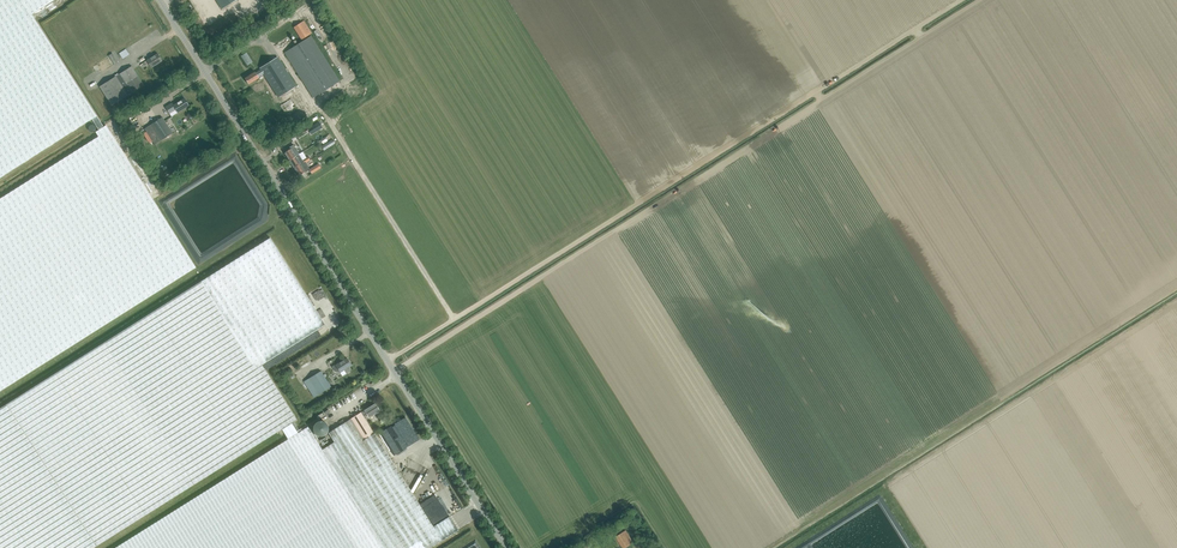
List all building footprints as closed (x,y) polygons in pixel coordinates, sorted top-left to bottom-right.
[(92,120),(96,126),(101,123),(100,121),(75,82),(32,14),(54,0),(0,0),(0,178),(92,120)] [(222,9),(235,0),(216,0),(222,9)] [(304,21),(293,27),(301,40),(311,33),(304,21)] [(311,36),(284,53),(313,98),(339,81),(311,36)] [(122,58),(129,54),(126,48),(119,52),(122,58)] [(101,73),(111,67),(118,62),(112,53),(105,58),(106,59),(96,64),(99,69),(101,73)] [(247,66),(253,62),(246,53),(241,56),(247,66)] [(151,68),(162,61),(158,54),(146,61),(143,63),(146,67),(149,65),(151,68)] [(260,69),(255,73),(258,77),(263,74),(278,97),(295,86),(277,57),(260,68),(260,69)] [(126,83),(138,76),(131,66),(120,74),(126,83)] [(258,77),(255,73),(255,72),(244,78),(248,84),(259,78),(258,77)] [(144,86),(138,76),(126,83),(120,74),(99,86),(111,106),(144,86)] [(90,89),(95,84),(89,79),(85,83),(90,89)] [(286,99),(294,95),(292,91),(283,95),(286,99)] [(177,113),(189,105),(184,98),(170,108),(168,106),(165,108),(169,114),(175,110),(177,113)] [(151,125),(160,141),(161,141),(172,133),(162,118),(151,125)] [(310,125),(314,130),(323,125),(319,120),(310,125)] [(196,267),(154,202),(152,198),(105,126),(104,127),(102,125),(101,123),(96,126),(99,130),(96,133),(98,137),(15,189),(0,199),(0,391),(103,326),(196,267)] [(160,141),(151,125),(150,125),(144,129),(154,145),(160,141)] [(325,147),(335,143),(333,138),(323,143),(325,147)] [(298,154),(299,154),(294,145),(289,147),(290,149),(284,153),(289,160),(298,154)] [(303,162),(302,160),(298,154),(289,160),(294,168),(303,162)] [(304,163),(307,162),(305,158),(302,160),(303,162),(294,168),(299,176),(305,172),(309,170),(304,163)] [(0,408),(0,547),(93,547),(296,420),(262,365),(325,325),(270,238),(0,408)] [(351,364),(350,363),(347,358),(335,365),(335,366),(332,367),(335,371),(338,370),(340,372),(344,370),(345,372),(346,372),(347,372),(349,371),(350,370),(350,369),(348,367),(351,365),(351,364)] [(319,394),(331,387),(321,371),(304,382),(314,398),(319,394)] [(361,412),(363,416),(366,414),(368,417),(379,410),(375,403),(364,410),(364,411),(361,412)] [(361,412),(328,433),(334,442),(322,450),(307,427),(298,433),(292,423),(282,429),(288,439),(122,544),(115,547),(430,547),(458,530),(435,493),(419,503),(374,433),(363,416),(361,412)] [(320,436),(321,436),(322,436),(323,436),(324,435),(325,435),(326,434),(327,433),(327,432),(328,431),(328,430),(328,429),(328,428),(328,427),(328,426),(327,425),(327,424),(326,423),(325,422),(324,422),(323,421),(322,421),(321,421),(320,421),(319,421),(318,421),(317,422),(316,422),(315,423),(314,424),(314,425),(313,426),(313,427),(313,428),(313,429),(313,430),(313,432),(314,432),(315,433),(315,434),(316,435),(317,435),(318,436),(319,436),(320,436)] [(325,436),(318,441),(322,446),(329,442),(325,436)] [(628,534),(626,531),(616,537),(623,547),(626,547),(634,543),(632,540),(633,540),(629,533),(628,534)]
